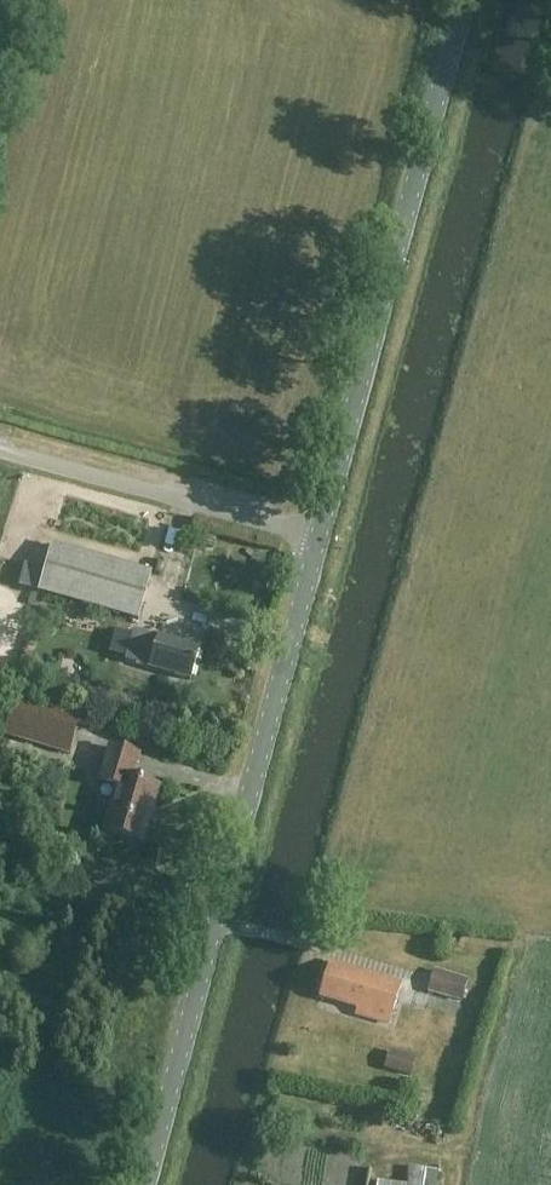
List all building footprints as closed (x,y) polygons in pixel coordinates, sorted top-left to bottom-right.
[(139,620),(152,573),(52,546),(39,592),(139,620)] [(135,631),(134,634),(115,629),(109,652),(127,657),(126,661),(192,680),(200,649),(159,637),(159,638),(135,631)] [(6,733),(69,752),(80,715),(17,696),(6,733)] [(106,830),(143,841),(160,786),(133,778),(140,754),(111,746),(100,781),(119,786),(106,830)] [(401,985),(331,964),(321,998),(358,1009),(356,1015),(389,1024),(401,985)] [(427,994),(461,1004),(467,982),(434,972),(427,994)] [(416,1057),(389,1050),(384,1071),(411,1078),(416,1057)] [(439,1171),(410,1167),(407,1184),(437,1184),(439,1171)]
